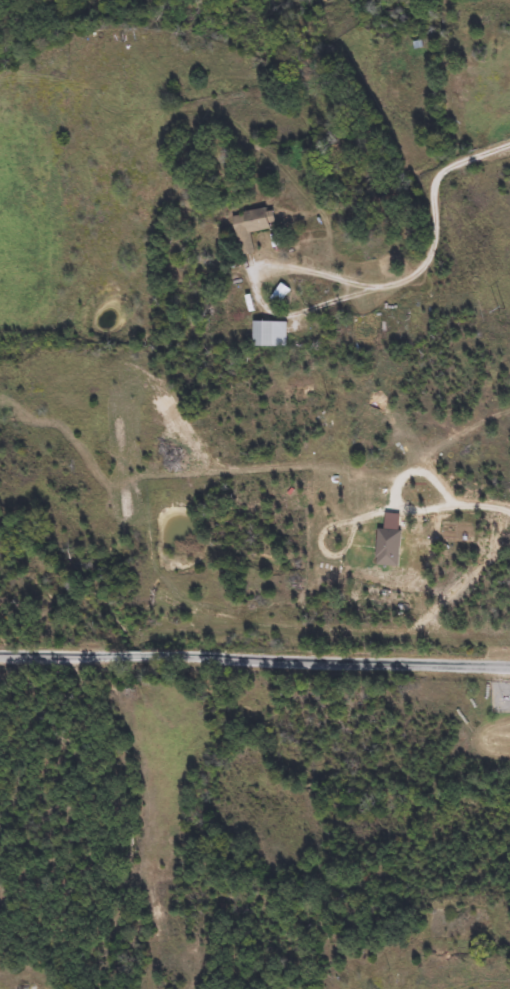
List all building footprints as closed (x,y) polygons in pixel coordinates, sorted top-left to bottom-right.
[(233,214),(240,254),(254,252),(251,231),(277,227),(274,207),(233,214)] [(272,297),(280,302),(288,288),(280,283),(272,297)] [(253,346),(287,346),(287,321),(253,321),(253,346)]
